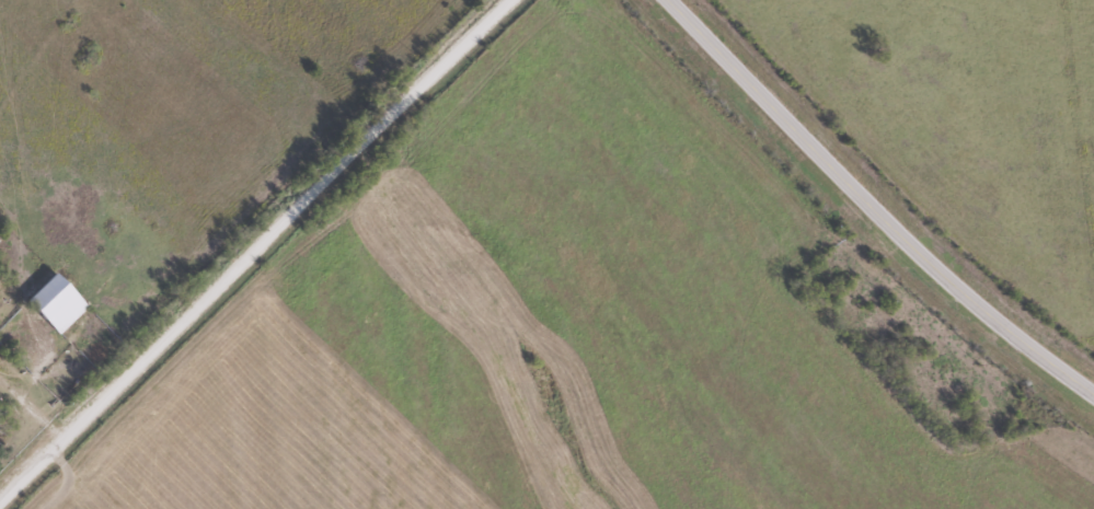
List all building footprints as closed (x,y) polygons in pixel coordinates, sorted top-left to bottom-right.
[(58,338),(85,310),(49,274),(21,302),(58,338)]
